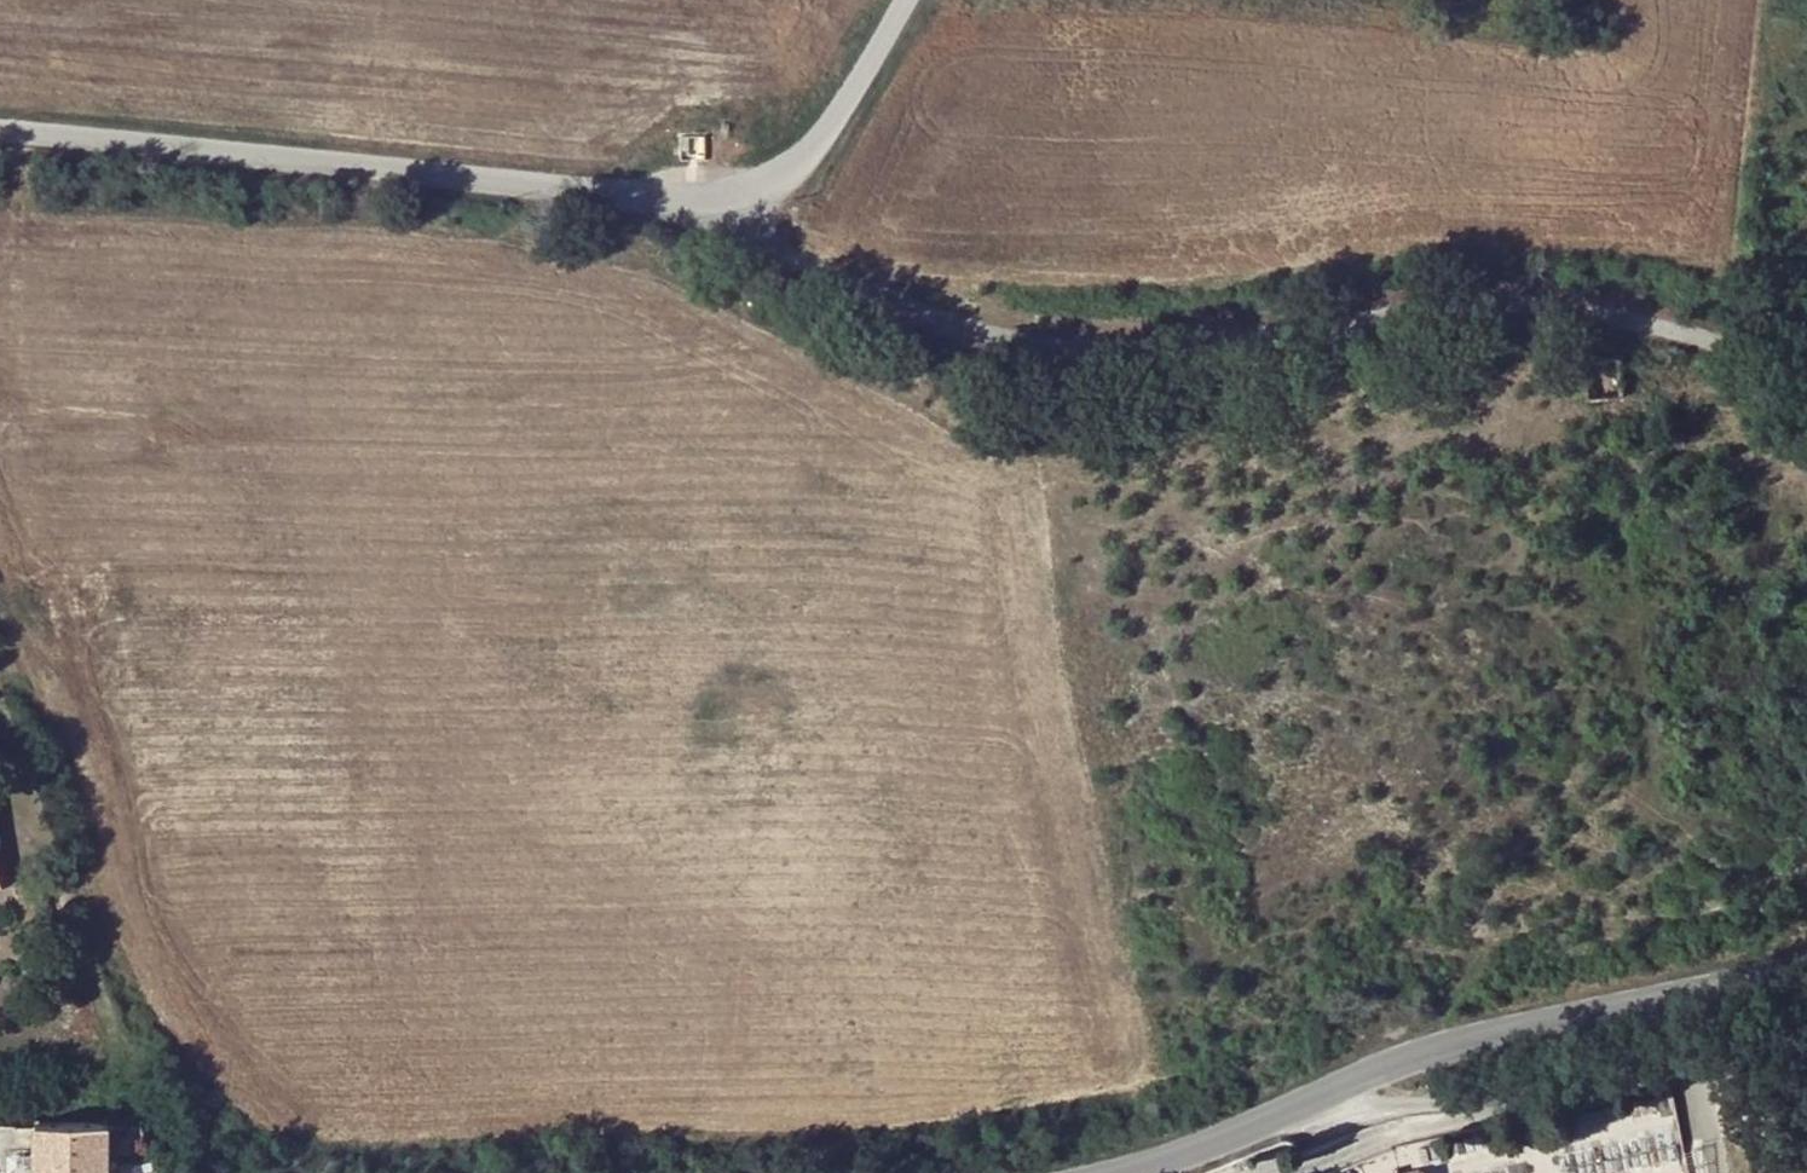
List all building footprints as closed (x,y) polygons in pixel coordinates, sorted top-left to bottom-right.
[(1619,398),(1616,359),(1563,364),(1566,393),(1585,391),(1586,402),(1619,398)] [(36,1128),(35,1131),(36,1172),(108,1172),(108,1128),(36,1128)] [(35,1131),(16,1132),(16,1172),(36,1172),(35,1131)]
